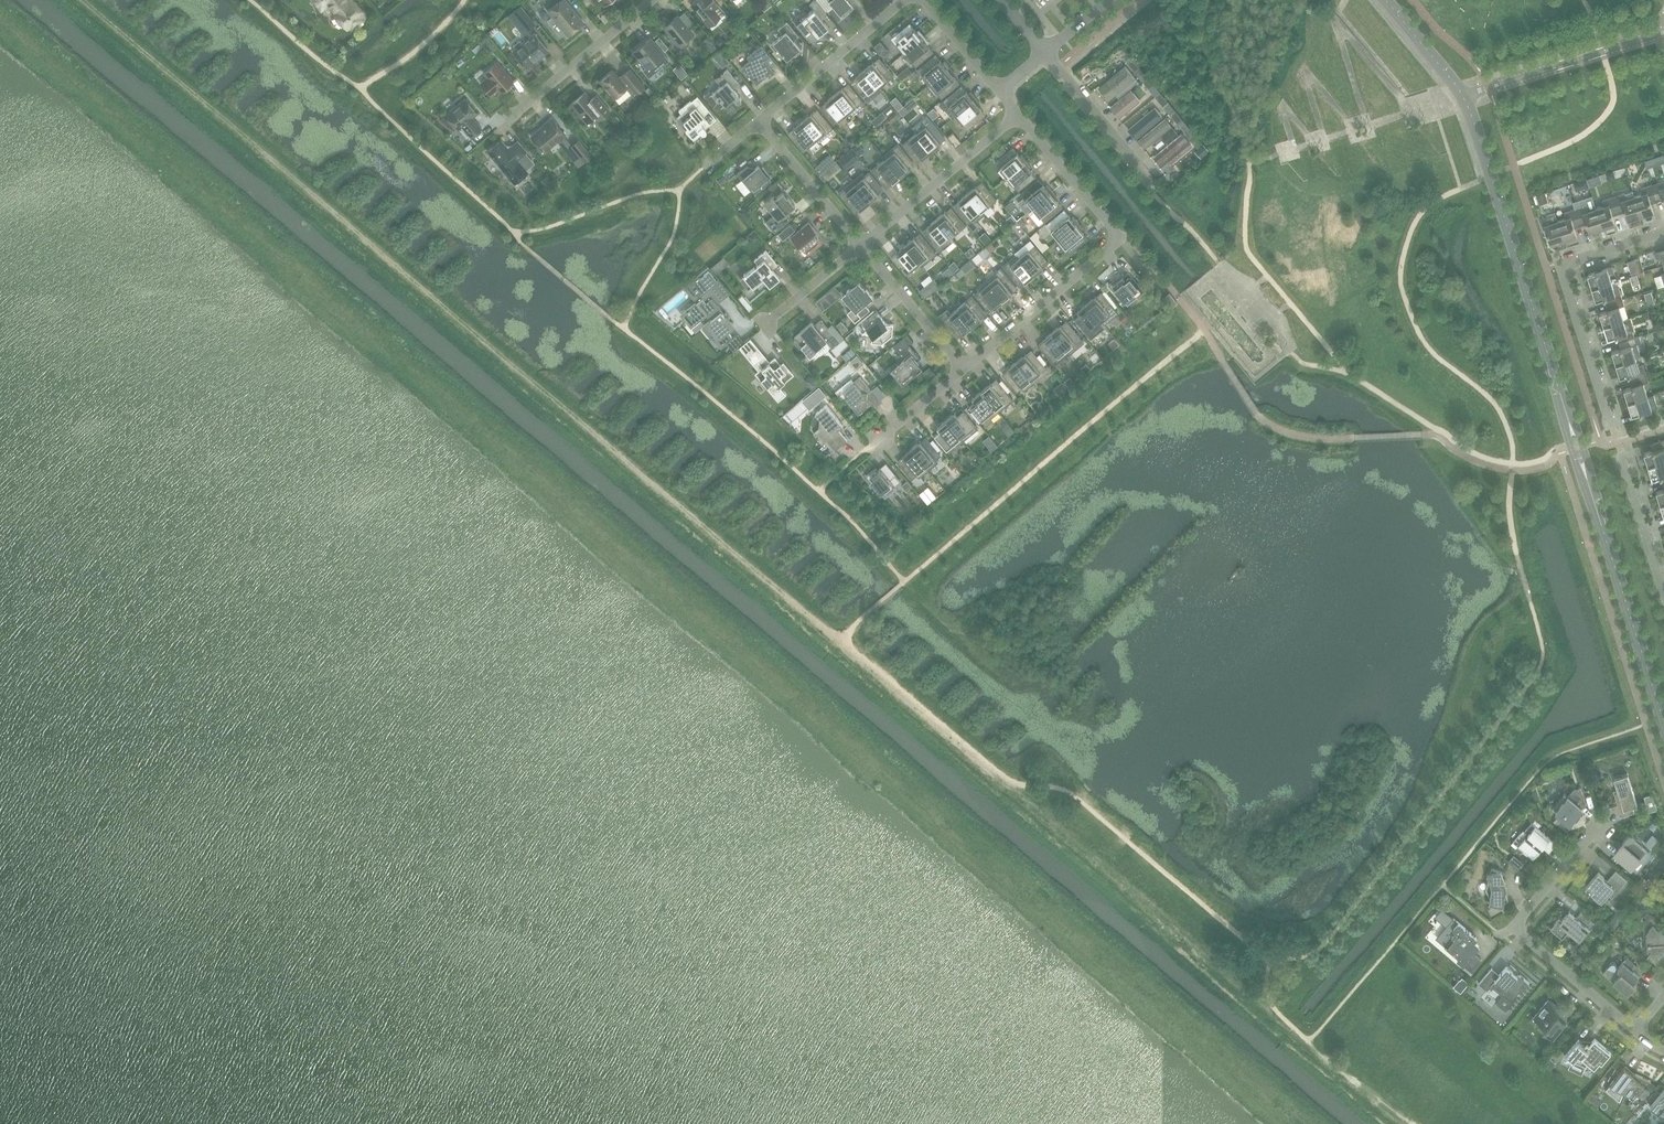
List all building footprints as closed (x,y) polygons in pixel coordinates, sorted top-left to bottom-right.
[(324,6),(328,3),(335,11),(334,12),(337,16),(335,18),(341,25),(343,24),(347,27),(351,24),(353,26),(361,19),(359,17),(364,13),(353,0),(349,0),(348,1),(347,0),(318,0),(324,6)] [(559,36),(561,35),(565,32),(568,35),(583,22),(575,13),(575,14),(572,10),(564,0),(560,0),(547,12),(552,17),(548,20),(548,22),(559,36)] [(691,4),(702,18),(704,16),(708,21),(716,16),(711,10),(713,9),(713,8),(718,4),(715,0),(696,0),(691,4)] [(811,31),(817,37),(829,28),(822,19),(827,15),(815,0),(814,0),(809,4),(813,9),(807,14),(804,11),(793,20),(806,36),(811,31)] [(842,17),(853,7),(847,0),(828,0),(842,17)] [(513,12),(528,29),(535,23),(520,6),(513,12)] [(678,45),(680,44),(681,45),(683,46),(685,47),(687,46),(689,44),(689,41),(688,39),(687,38),(693,33),(678,15),(663,27),(678,45)] [(778,49),(786,59),(793,54),(795,56),(801,50),(791,38),(796,33),(787,21),(778,29),(782,34),(770,44),(775,51),(778,49)] [(893,38),(905,52),(924,36),(919,30),(918,32),(915,29),(914,29),(910,24),(893,38)] [(519,40),(513,46),(512,48),(514,50),(513,51),(526,66),(540,54),(542,56),(549,50),(534,33),(523,42),(521,41),(519,40)] [(924,36),(905,52),(916,67),(933,52),(929,47),(930,47),(928,44),(929,42),(924,36)] [(669,60),(650,38),(634,52),(647,67),(643,70),(649,77),(669,60)] [(741,67),(756,85),(764,78),(763,76),(766,74),(769,77),(775,72),(764,60),(769,56),(761,45),(746,57),(749,60),(741,67)] [(928,85),(928,86),(950,68),(945,62),(943,63),(941,60),(940,61),(936,56),(919,70),(930,83),(928,85)] [(1127,63),(1141,80),(1146,75),(1140,68),(1132,58),(1127,63)] [(874,62),(865,69),(882,90),(880,87),(894,76),(880,59),(875,63),(874,62)] [(481,83),(491,94),(497,89),(499,91),(513,80),(497,62),(484,73),(487,77),(481,83)] [(1135,78),(1125,67),(1097,90),(1107,102),(1135,78)] [(950,68),(928,86),(935,95),(938,93),(942,98),(959,84),(955,79),(956,78),(953,75),(955,73),(950,68)] [(612,70),(600,80),(614,98),(615,97),(617,101),(619,101),(621,101),(622,101),(631,93),(633,95),(634,94),(644,86),(630,69),(619,78),(612,70)] [(882,90),(865,69),(856,77),(856,78),(851,82),(868,102),(882,90)] [(720,86),(712,93),(710,90),(703,96),(716,112),(724,105),(724,106),(733,99),(735,102),(736,102),(737,102),(738,102),(739,102),(740,102),(740,101),(741,100),(741,99),(741,98),(740,98),(740,97),(733,88),(739,83),(727,70),(715,80),(720,86)] [(1146,75),(1141,80),(1149,89),(1152,93),(1148,96),(1151,100),(1155,97),(1160,92),(1154,85),(1146,75)] [(843,88),(834,95),(849,113),(851,116),(865,104),(849,84),(844,89),(843,88)] [(945,101),(956,115),(976,99),(971,93),(969,94),(967,91),(966,92),(961,87),(945,101)] [(888,88),(875,98),(882,107),(895,98),(888,88)] [(1137,88),(1111,109),(1118,117),(1144,96),(1137,88)] [(593,100),(592,100),(591,99),(585,92),(571,104),(587,123),(595,116),(599,120),(610,111),(596,94),(596,95),(598,97),(594,101),(593,100)] [(1155,97),(1169,114),(1174,109),(1168,102),(1160,92),(1155,97)] [(849,113),(834,95),(825,102),(826,104),(821,108),(835,125),(849,113)] [(691,136),(693,138),(700,132),(701,133),(703,133),(704,133),(705,132),(706,131),(706,130),(705,129),(705,128),(707,127),(702,121),(705,118),(703,116),(709,111),(697,96),(696,96),(698,99),(693,103),(690,100),(678,110),(681,113),(676,117),(676,116),(675,117),(681,123),(683,122),(687,126),(685,128),(687,131),(686,132),(690,136),(691,136)] [(462,126),(471,137),(481,128),(473,117),(477,113),(465,99),(446,115),(449,119),(447,120),(447,122),(451,126),(453,127),(454,125),(458,129),(462,126)] [(976,99),(956,115),(968,129),(985,115),(981,110),(982,109),(979,106),(981,105),(976,99)] [(1174,109),(1169,114),(1183,131),(1188,126),(1182,119),(1174,109)] [(812,113),(803,121),(820,141),(834,130),(818,110),(813,114),(812,113)] [(541,128),(531,137),(544,152),(565,135),(552,119),(545,126),(542,128),(541,128)] [(1166,120),(1138,142),(1145,150),(1173,129),(1166,120)] [(820,141),(803,121),(794,128),(795,129),(790,133),(804,150),(817,139),(819,141),(820,141)] [(931,121),(917,133),(932,151),(941,144),(940,142),(945,138),(931,121)] [(964,126),(958,130),(963,138),(969,134),(964,126)] [(1183,131),(1197,147),(1202,143),(1196,136),(1188,126),(1183,131)] [(932,151),(917,133),(903,145),(917,162),(922,157),(923,159),(932,151)] [(1192,148),(1181,135),(1153,159),(1158,166),(1165,160),(1169,165),(1192,148)] [(501,140),(487,151),(512,181),(532,165),(523,155),(527,152),(518,141),(511,146),(506,146),(501,140)] [(578,140),(571,146),(584,161),(591,155),(578,140)] [(898,144),(884,156),(901,177),(910,169),(909,168),(914,164),(898,144)] [(996,163),(1007,177),(1027,160),(1022,154),(1020,156),(1018,153),(1017,153),(1013,149),(996,163)] [(901,177),(884,156),(886,159),(872,170),(886,187),(891,183),(892,184),(901,177)] [(1027,160),(1007,177),(1019,191),(1036,177),(1032,172),(1033,171),(1030,168),(1032,166),(1027,160)] [(750,190),(752,188),(754,191),(771,177),(772,179),(773,178),(762,166),(760,168),(758,166),(752,171),(747,165),(737,174),(750,190)] [(823,173),(827,178),(837,169),(833,165),(823,173)] [(862,174),(853,182),(870,202),(879,195),(878,194),(884,190),(869,173),(864,177),(862,174)] [(1042,179),(1046,184),(1053,178),(1048,173),(1042,179)] [(1021,194),(1033,208),(1053,192),(1048,186),(1046,187),(1044,184),(1043,185),(1038,180),(1021,194)] [(1652,185),(1656,199),(1662,197),(1663,202),(1663,183),(1663,181),(1652,185)] [(870,202),(853,182),(839,193),(855,213),(860,209),(861,210),(870,202)] [(973,188),(967,193),(985,214),(983,211),(996,200),(982,183),(977,187),(976,186),(973,188)] [(1595,183),(1585,185),(1588,199),(1598,197),(1595,183)] [(1642,194),(1634,196),(1641,216),(1654,212),(1650,200),(1656,199),(1652,185),(1640,189),(1642,194)] [(1544,193),(1546,200),(1556,198),(1554,190),(1544,193)] [(765,222),(774,232),(791,218),(786,212),(795,205),(787,196),(786,197),(782,192),(774,198),(773,196),(764,203),(774,215),(765,222)] [(1053,192),(1033,208),(1045,222),(1062,208),(1058,203),(1059,202),(1056,199),(1058,198),(1053,192)] [(976,221),(985,214),(967,193),(958,201),(959,202),(954,206),(974,230),(980,226),(976,221)] [(1625,193),(1614,197),(1618,211),(1624,209),(1628,220),(1641,216),(1634,196),(1627,199),(1625,193)] [(1604,206),(1596,208),(1602,228),(1616,224),(1612,213),(1618,211),(1614,197),(1602,201),(1604,206)] [(1587,206),(1575,209),(1580,223),(1586,221),(1589,232),(1602,228),(1596,208),(1588,211),(1587,206)] [(945,212),(936,219),(953,240),(954,239),(952,237),(965,226),(951,208),(946,213),(945,212)] [(1565,218),(1558,220),(1564,240),(1577,236),(1574,225),(1580,223),(1575,209),(1564,213),(1565,218)] [(1047,225),(1059,239),(1078,223),(1073,217),(1072,218),(1069,215),(1068,216),(1064,211),(1047,225)] [(1023,230),(1032,224),(1027,217),(1018,223),(1023,230)] [(1564,240),(1558,220),(1550,223),(1548,217),(1541,219),(1544,228),(1546,228),(1551,245),(1564,240)] [(953,240),(936,219),(927,227),(928,228),(923,232),(939,251),(953,240)] [(801,247),(808,254),(822,242),(815,235),(818,233),(809,222),(790,237),(799,248),(801,247)] [(1078,223),(1059,239),(1063,244),(1060,246),(1064,250),(1066,248),(1070,253),(1088,239),(1083,234),(1084,233),(1082,230),(1083,229),(1078,223)] [(915,237),(905,245),(922,265),(937,254),(920,234),(915,238),(915,237)] [(1016,252),(1018,255),(1035,275),(1044,268),(1043,267),(1048,263),(1030,241),(1016,252)] [(922,265),(905,245),(896,252),(897,253),(892,257),(906,274),(920,263),(922,265)] [(770,266),(775,262),(766,250),(754,260),(757,264),(746,274),(745,273),(744,274),(744,275),(740,279),(748,288),(747,289),(747,290),(762,278),(769,286),(779,278),(770,266)] [(1663,264),(1663,250),(1655,253),(1657,259),(1662,257),(1663,264)] [(1035,275),(1018,255),(1004,266),(1020,286),(1025,282),(1026,283),(1035,275)] [(1640,258),(1634,260),(1638,273),(1644,271),(1640,258)] [(1638,273),(1634,260),(1627,262),(1632,275),(1638,273)] [(1587,275),(1591,288),(1611,281),(1609,274),(1614,272),(1612,267),(1587,275)] [(1001,269),(987,280),(1004,301),(1013,293),(1012,292),(1017,288),(1001,269)] [(721,345),(725,342),(732,336),(727,330),(726,329),(732,324),(720,311),(718,313),(714,307),(716,305),(714,303),(724,295),(713,283),(717,281),(709,271),(692,285),(699,294),(698,295),(701,298),(682,314),(691,324),(701,316),(717,336),(715,337),(721,345)] [(1118,290),(1128,303),(1143,291),(1129,273),(1124,278),(1123,277),(1120,279),(1119,277),(1110,285),(1116,292),(1118,290)] [(920,291),(925,297),(939,286),(934,279),(920,291)] [(1004,301),(987,280),(978,288),(980,290),(975,294),(989,311),(994,307),(995,308),(1004,301)] [(1607,297),(1609,303),(1623,299),(1619,287),(1614,289),(1611,281),(1591,288),(1596,301),(1607,297)] [(849,314),(855,322),(870,310),(865,304),(873,297),(867,289),(865,290),(859,283),(851,290),(850,289),(847,291),(848,292),(844,296),(855,309),(849,314)] [(1096,296),(1087,303),(1104,324),(1118,312),(1102,293),(1097,297),(1096,296)] [(1170,293),(1169,294),(1164,298),(1172,308),(1178,303),(1170,293)] [(972,297),(958,308),(973,326),(982,319),(981,318),(986,314),(972,297)] [(1599,313),(1604,326),(1623,320),(1619,307),(1625,305),(1623,299),(1609,303),(1611,309),(1599,313)] [(1105,326),(1104,324),(1087,303),(1078,311),(1079,312),(1074,316),(1091,337),(1105,326)] [(973,326),(958,308),(951,314),(948,310),(941,316),(958,337),(963,333),(964,334),(973,326)] [(859,335),(867,329),(873,336),(872,343),(883,344),(883,343),(884,344),(885,342),(893,336),(894,325),(887,324),(881,317),(882,316),(877,309),(867,317),(853,328),(859,335)] [(1623,320),(1604,326),(1608,339),(1619,336),(1621,342),(1635,337),(1629,318),(1623,320)] [(837,325),(844,333),(848,329),(841,321),(837,325)] [(803,346),(811,356),(817,351),(816,350),(827,341),(833,348),(841,342),(828,327),(821,333),(812,322),(801,331),(801,332),(795,337),(797,339),(795,341),(800,348),(803,346)] [(1052,333),(1069,353),(1070,354),(1084,343),(1067,322),(1062,326),(1061,325),(1052,333)] [(846,337),(850,342),(857,336),(853,332),(846,337)] [(743,333),(736,340),(740,346),(748,339),(743,333)] [(1069,353),(1052,333),(1043,340),(1044,341),(1039,345),(1055,365),(1069,353)] [(1612,351),(1616,364),(1636,358),(1632,345),(1637,344),(1635,337),(1621,342),(1623,348),(1612,351)] [(1093,338),(1081,348),(1087,355),(1099,345),(1093,338)] [(783,368),(780,364),(774,358),(769,362),(758,348),(748,357),(753,364),(757,360),(763,367),(755,373),(771,392),(793,374),(786,366),(783,368)] [(915,350),(902,361),(891,369),(903,384),(923,367),(918,361),(921,358),(915,350)] [(1026,354),(1017,362),(1034,382),(1032,379),(1046,368),(1032,351),(1027,355),(1026,354)] [(850,362),(854,367),(862,360),(858,355),(850,362)] [(1631,374),(1633,380),(1647,376),(1643,364),(1638,366),(1636,358),(1616,364),(1620,377),(1631,374)] [(1034,382),(1017,362),(1008,369),(1009,370),(1004,374),(1018,391),(1023,387),(1025,390),(1034,382)] [(1624,389),(1628,403),(1648,396),(1644,384),(1649,382),(1647,376),(1633,380),(1635,386),(1624,389)] [(860,377),(854,381),(855,383),(846,390),(843,386),(836,391),(842,399),(846,397),(853,406),(852,407),(859,415),(871,405),(870,404),(873,402),(877,406),(883,401),(872,389),(871,390),(860,377)] [(991,383),(982,391),(999,411),(1013,400),(997,380),(992,384),(991,383)] [(999,411),(982,391),(973,398),(974,399),(969,403),(987,425),(992,420),(990,418),(999,411)] [(1648,396),(1628,403),(1632,416),(1643,412),(1645,418),(1659,414),(1657,408),(1658,407),(1654,395),(1648,396)] [(839,424),(841,422),(826,405),(816,413),(821,418),(820,427),(814,432),(823,442),(826,439),(836,450),(847,440),(837,427),(839,425),(839,424)] [(1019,412),(1027,422),(1031,418),(1023,408),(1019,412)] [(956,412),(947,420),(964,440),(978,429),(961,409),(956,413),(956,412)] [(856,430),(862,424),(856,417),(849,423),(856,430)] [(964,440),(947,420),(938,427),(938,428),(933,432),(950,452),(964,440)] [(921,441),(911,449),(929,469),(938,462),(935,459),(940,455),(926,438),(921,442),(921,441)] [(1648,466),(1663,461),(1663,440),(1653,443),(1655,450),(1644,453),(1648,466)] [(1628,442),(1627,462),(1640,463),(1642,443),(1628,442)] [(929,469),(911,449),(902,456),(903,457),(898,461),(912,479),(913,478),(918,485),(923,481),(920,477),(929,469)] [(1663,477),(1663,461),(1648,466),(1652,480),(1663,476),(1663,477)] [(877,470),(876,468),(867,476),(873,483),(875,481),(885,494),(900,481),(886,464),(881,469),(880,468),(877,470)] [(902,491),(910,485),(906,479),(898,486),(902,491)] [(941,483),(936,490),(942,493),(946,486),(941,483)] [(1610,807),(1621,817),(1634,812),(1632,806),(1637,805),(1628,774),(1614,778),(1618,789),(1614,791),(1618,804),(1610,807)] [(1565,829),(1574,818),(1576,820),(1581,815),(1578,813),(1582,808),(1587,802),(1585,801),(1581,787),(1574,789),(1568,797),(1565,794),(1552,808),(1561,815),(1555,821),(1565,829)] [(1644,797),(1649,812),(1657,809),(1653,794),(1644,797)] [(1513,842),(1533,859),(1543,847),(1549,852),(1556,844),(1538,828),(1541,824),(1535,820),(1532,823),(1525,831),(1523,830),(1513,842)] [(1614,854),(1631,868),(1640,857),(1646,849),(1642,845),(1641,843),(1637,839),(1635,840),(1630,835),(1624,843),(1614,854)] [(1507,887),(1505,881),(1506,874),(1502,872),(1501,869),(1497,871),(1492,869),(1491,873),(1487,874),(1489,879),(1488,883),(1491,884),(1492,888),(1491,893),(1488,894),(1490,898),(1489,903),(1493,904),(1495,908),(1500,905),(1504,906),(1504,903),(1508,900),(1506,894),(1507,887)] [(1616,871),(1612,875),(1607,882),(1603,879),(1604,878),(1598,872),(1586,888),(1588,890),(1587,891),(1589,892),(1590,891),(1595,896),(1594,898),(1599,903),(1601,901),(1602,901),(1608,894),(1612,897),(1627,880),(1616,871)] [(1569,931),(1580,940),(1586,933),(1587,933),(1595,923),(1581,911),(1577,917),(1570,911),(1562,920),(1559,918),(1551,929),(1563,939),(1569,931)] [(1651,913),(1644,921),(1651,926),(1646,932),(1649,936),(1648,937),(1649,949),(1651,950),(1647,954),(1648,955),(1648,954),(1656,961),(1663,954),(1663,955),(1663,925),(1651,913)] [(1443,940),(1444,943),(1446,944),(1445,945),(1460,957),(1458,959),(1472,972),(1482,961),(1474,953),(1476,950),(1475,949),(1474,943),(1475,943),(1474,942),(1477,938),(1469,932),(1468,930),(1467,931),(1467,930),(1466,929),(1458,923),(1454,927),(1454,930),(1456,932),(1453,936),(1451,934),(1448,935),(1443,940)] [(1613,981),(1628,994),(1637,984),(1634,982),(1639,976),(1633,971),(1637,966),(1627,957),(1618,968),(1616,967),(1616,964),(1614,963),(1612,963),(1603,973),(1613,981)] [(1493,1005),(1503,1013),(1518,997),(1516,995),(1519,991),(1521,993),(1529,983),(1519,974),(1517,975),(1507,966),(1500,975),(1492,968),(1479,983),(1487,990),(1491,986),(1502,995),(1493,1005)] [(1543,1030),(1553,1039),(1565,1024),(1555,1016),(1561,1009),(1549,999),(1533,1017),(1545,1027),(1543,1030)] [(1588,1062),(1594,1068),(1600,1062),(1602,1063),(1611,1052),(1595,1038),(1591,1042),(1592,1043),(1590,1045),(1587,1042),(1585,1045),(1579,1039),(1565,1056),(1585,1066),(1588,1062)] [(1545,1065),(1550,1069),(1555,1063),(1550,1058),(1545,1065)] [(1609,1085),(1610,1085),(1606,1090),(1618,1095),(1624,1088),(1628,1090),(1626,1094),(1625,1095),(1633,1101),(1644,1089),(1644,1088),(1650,1081),(1651,1081),(1651,1080),(1636,1073),(1635,1074),(1636,1074),(1635,1075),(1625,1067),(1609,1085)] [(1650,1106),(1659,1113),(1663,1116),(1663,1089),(1650,1106)] [(1588,1099),(1593,1103),(1598,1096),(1592,1093),(1588,1099)]
